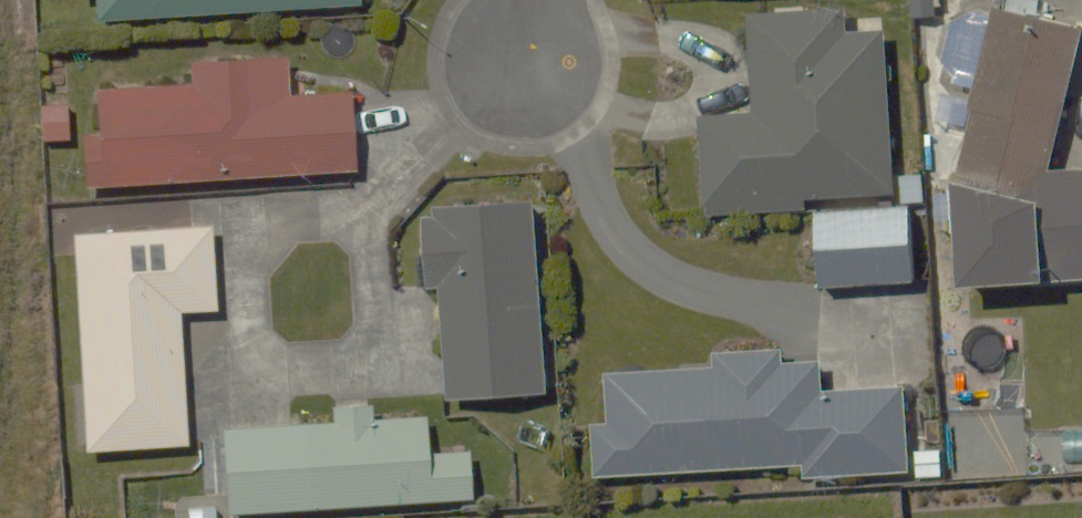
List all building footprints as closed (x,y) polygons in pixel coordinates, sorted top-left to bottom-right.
[(95,15),(356,8),(356,0),(94,0),(95,15)] [(995,4),(949,183),(954,282),(1081,276),(1081,161),(1042,163),(1077,26),(995,4)] [(751,116),(699,118),(704,206),(897,196),(888,29),(840,32),(838,6),(745,11),(751,116)] [(100,127),(81,127),(83,183),(347,173),(343,88),(285,90),(283,45),(201,48),(202,82),(98,86),(100,127)] [(910,201),(812,207),(816,286),(915,280),(910,201)] [(535,208),(422,210),(423,284),(442,284),(444,395),(538,393),(535,208)] [(80,451),(186,446),(180,307),(213,305),(209,221),(70,228),(80,451)] [(817,355),(594,371),(602,480),(911,458),(906,387),(820,393),(817,355)] [(422,414),(221,423),(225,507),(468,497),(466,450),(423,452),(422,414)]
